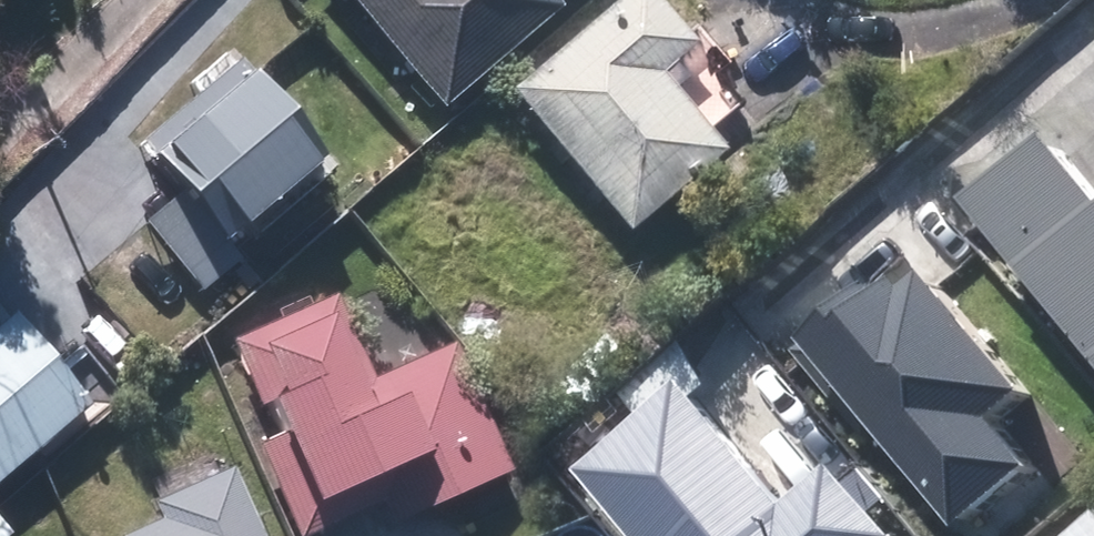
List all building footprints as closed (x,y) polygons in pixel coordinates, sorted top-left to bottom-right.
[(439,112),(562,10),(554,0),(347,0),(439,112)] [(725,156),(669,86),(702,60),(655,0),(610,0),(504,85),(625,236),(725,156)] [(136,146),(179,194),(144,225),(203,291),(238,259),(220,239),(314,154),(231,61),(136,146)] [(1093,365),(1093,201),(1091,203),(1036,134),(959,196),(1093,365)] [(1041,391),(943,268),(883,316),(869,298),(816,340),(973,535),(1057,468),(1012,413),(1041,391)] [(255,443),(296,535),(303,535),(378,503),(390,530),(510,478),(449,339),(373,372),(338,290),(248,329),(275,391),(264,396),(280,433),(255,443)] [(0,294),(0,474),(89,399),(0,294)] [(913,535),(853,463),(798,507),(698,385),(594,471),(648,535),(913,535)] [(109,535),(258,535),(226,462),(216,467),(209,451),(145,478),(160,513),(109,535)] [(1073,535),(1093,535),(1093,519),(1073,535)]
